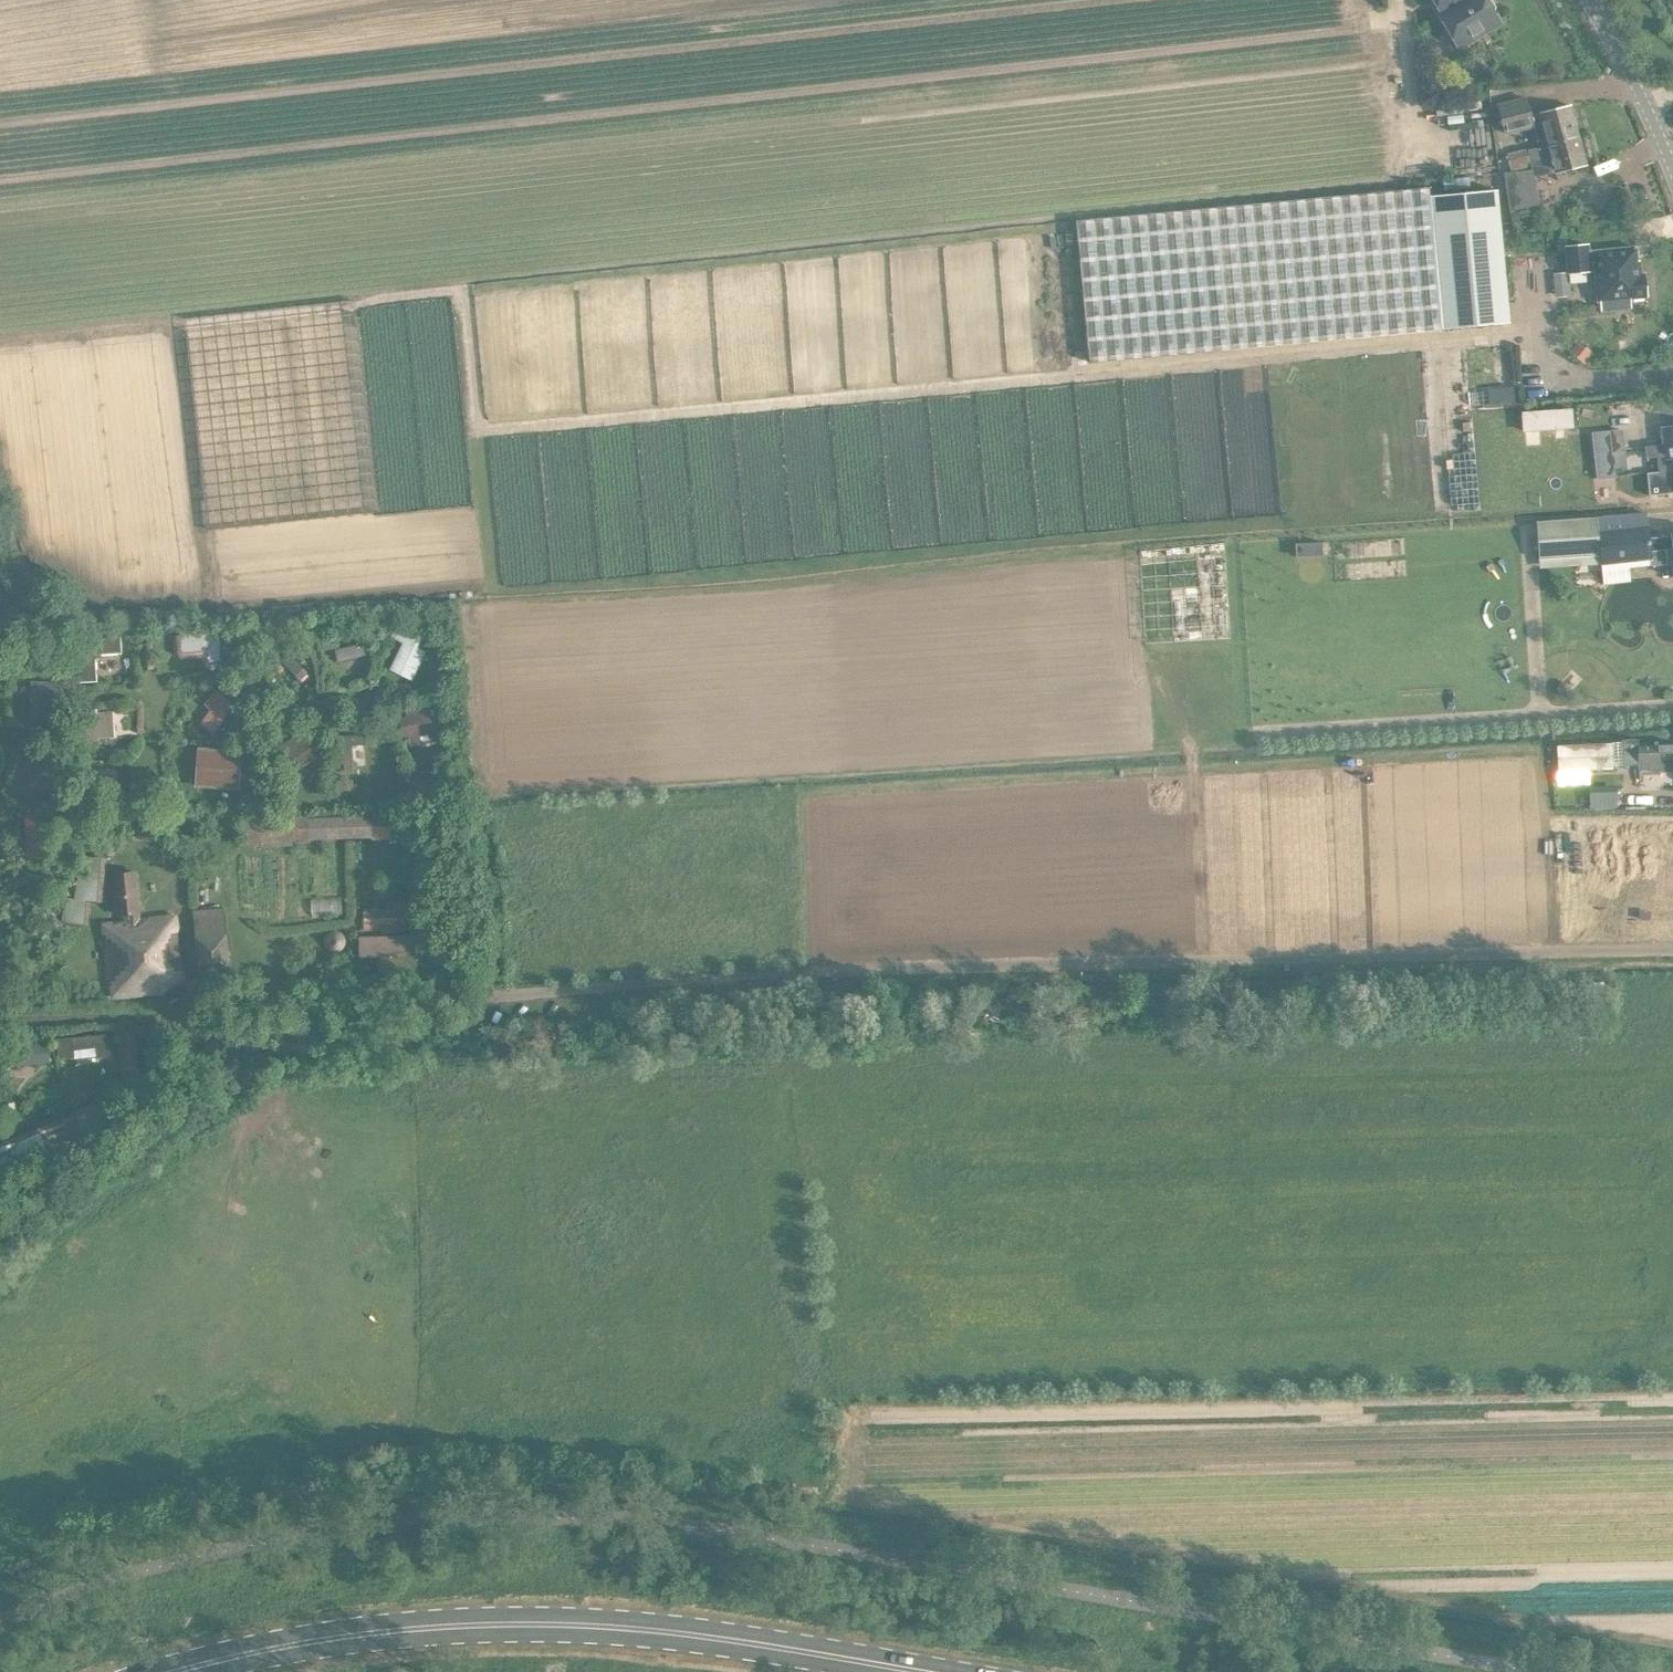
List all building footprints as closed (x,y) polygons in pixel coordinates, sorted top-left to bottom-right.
[(1438,9),(1436,10),(1458,47),(1477,35),(1475,31),(1497,17),(1493,12),(1495,6),(1491,0),(1433,0),(1438,9)] [(1526,149),(1526,150),(1536,149),(1578,138),(1569,104),(1529,114),(1525,97),(1497,104),(1504,132),(1506,132),(1504,123),(1518,119),(1520,128),(1532,125),(1537,146),(1526,149)] [(1539,168),(1552,164),(1555,172),(1585,164),(1578,138),(1536,149),(1526,150),(1531,169),(1503,172),(1509,210),(1540,204),(1532,176),(1540,174),(1539,168)] [(1429,195),(1429,188),(1405,190),(1075,221),(1088,361),(1447,327),(1509,322),(1496,189),(1429,195)] [(1646,296),(1644,273),(1639,273),(1638,259),(1636,259),(1634,246),(1588,250),(1587,244),(1564,246),(1567,272),(1594,270),(1597,300),(1646,296)] [(343,301),(189,319),(214,528),(367,510),(343,301)] [(1511,356),(1498,355),(1496,396),(1510,396),(1511,356)] [(1572,426),(1571,408),(1522,412),(1523,429),(1572,426)] [(1644,445),(1645,457),(1656,456),(1656,458),(1672,457),(1672,425),(1662,426),(1664,443),(1644,445)] [(1598,449),(1623,449),(1622,429),(1598,430),(1598,449)] [(1648,472),(1650,496),(1672,493),(1672,457),(1656,458),(1658,471),(1648,472)] [(1651,498),(1640,498),(1641,513),(1536,521),(1538,559),(1600,554),(1601,563),(1649,558),(1650,564),(1672,562),(1672,532),(1671,532),(1671,535),(1648,537),(1646,513),(1652,513),(1651,498)] [(1241,541),(1136,552),(1141,646),(1231,641),(1231,603),(1245,603),(1241,541)] [(176,635),(176,651),(201,650),(208,655),(208,666),(219,665),(218,633),(176,635)] [(284,651),(282,634),(265,635),(268,660),(277,660),(276,651),(284,651)] [(323,649),(339,646),(337,635),(321,638),(323,649)] [(121,652),(120,636),(77,639),(80,681),(96,680),(95,657),(98,654),(121,652)] [(153,669),(152,636),(140,637),(142,670),(153,669)] [(425,651),(403,640),(389,669),(411,679),(425,651)] [(334,649),(337,661),(371,653),(368,641),(334,649)] [(307,672),(287,651),(280,658),(300,678),(307,672)] [(230,693),(229,672),(218,672),(219,684),(222,684),(222,693),(230,693)] [(54,699),(54,681),(32,680),(32,717),(61,717),(61,699),(54,699)] [(1562,694),(1566,694),(1569,690),(1569,686),(1564,681),(1560,682),(1557,685),(1557,689),(1562,694)] [(215,689),(208,699),(211,709),(201,723),(212,731),(233,702),(215,689)] [(433,708),(443,707),(442,692),(432,693),(433,708)] [(428,702),(405,707),(407,716),(405,717),(411,745),(435,740),(433,730),(434,730),(428,702)] [(114,734),(112,711),(96,713),(80,714),(82,736),(98,735),(114,734)] [(274,750),(288,770),(295,766),(296,767),(321,751),(305,728),(303,730),(301,726),(291,732),(294,736),(274,750)] [(364,735),(341,736),(343,771),(352,771),(351,745),(364,744),(364,735)] [(1638,745),(1637,738),(1610,739),(1610,743),(1597,743),(1598,765),(1611,764),(1611,765),(1637,764),(1638,769),(1672,767),(1672,744),(1638,745)] [(195,784),(238,787),(240,751),(198,747),(195,784)] [(336,790),(348,789),(348,779),(336,779),(336,790)] [(1575,805),(1616,804),(1616,790),(1575,791),(1575,805)] [(24,815),(26,858),(47,857),(46,844),(44,814),(24,815)] [(241,843),(308,838),(307,816),(239,821),(241,843)] [(112,873),(117,915),(124,914),(125,923),(102,926),(104,944),(107,944),(113,999),(161,994),(173,985),(182,983),(175,917),(142,921),(137,870),(112,873)] [(408,892),(424,892),(423,872),(407,873),(408,892)] [(95,897),(96,878),(77,877),(76,895),(66,895),(64,919),(85,920),(86,897),(95,897)] [(201,983),(232,981),(224,914),(193,916),(201,983)] [(376,978),(418,976),(417,940),(359,941),(360,958),(376,958),(376,978)] [(1604,980),(1592,980),(1592,991),(1604,992),(1604,980)] [(112,1055),(109,1032),(72,1036),(57,1038),(59,1057),(74,1055),(74,1049),(96,1046),(97,1056),(112,1055)] [(48,1043),(8,1046),(10,1065),(49,1061),(48,1043)] [(68,1098),(74,1107),(87,1099),(82,1090),(68,1098)] [(16,1115),(14,1101),(1,1103),(3,1117),(16,1115)]
